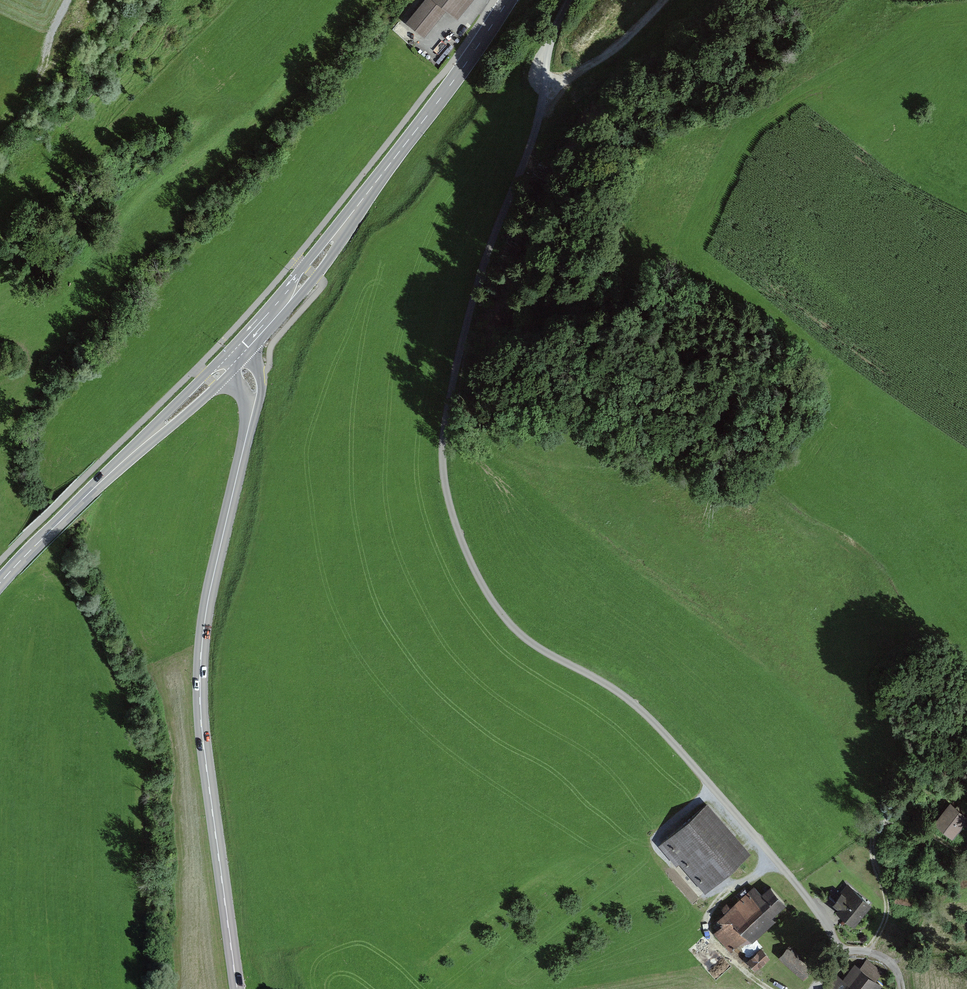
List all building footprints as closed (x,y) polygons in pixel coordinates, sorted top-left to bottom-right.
[(403,21),(420,36),(442,11),(452,20),(470,0),(422,0),(403,21)] [(966,819),(966,816),(950,802),(934,821),(952,836),(966,819)] [(705,893),(751,853),(707,803),(658,845),(676,866),(679,863),(705,893)] [(833,903),(838,907),(836,910),(854,925),(872,904),(847,883),(841,891),(842,892),(833,903)] [(752,942),(775,921),(772,917),(786,904),(770,886),(761,894),(754,886),(717,919),(722,925),(714,932),(731,951),(741,943),(742,944),(752,942)] [(896,890),(895,900),(914,903),(916,893),(896,890)] [(778,957),(803,979),(813,969),(787,947),(778,957)] [(761,948),(746,961),(755,971),(770,958),(761,948)] [(882,984),(855,963),(842,978),(835,973),(826,984),(833,988),(879,988),(882,984)]
